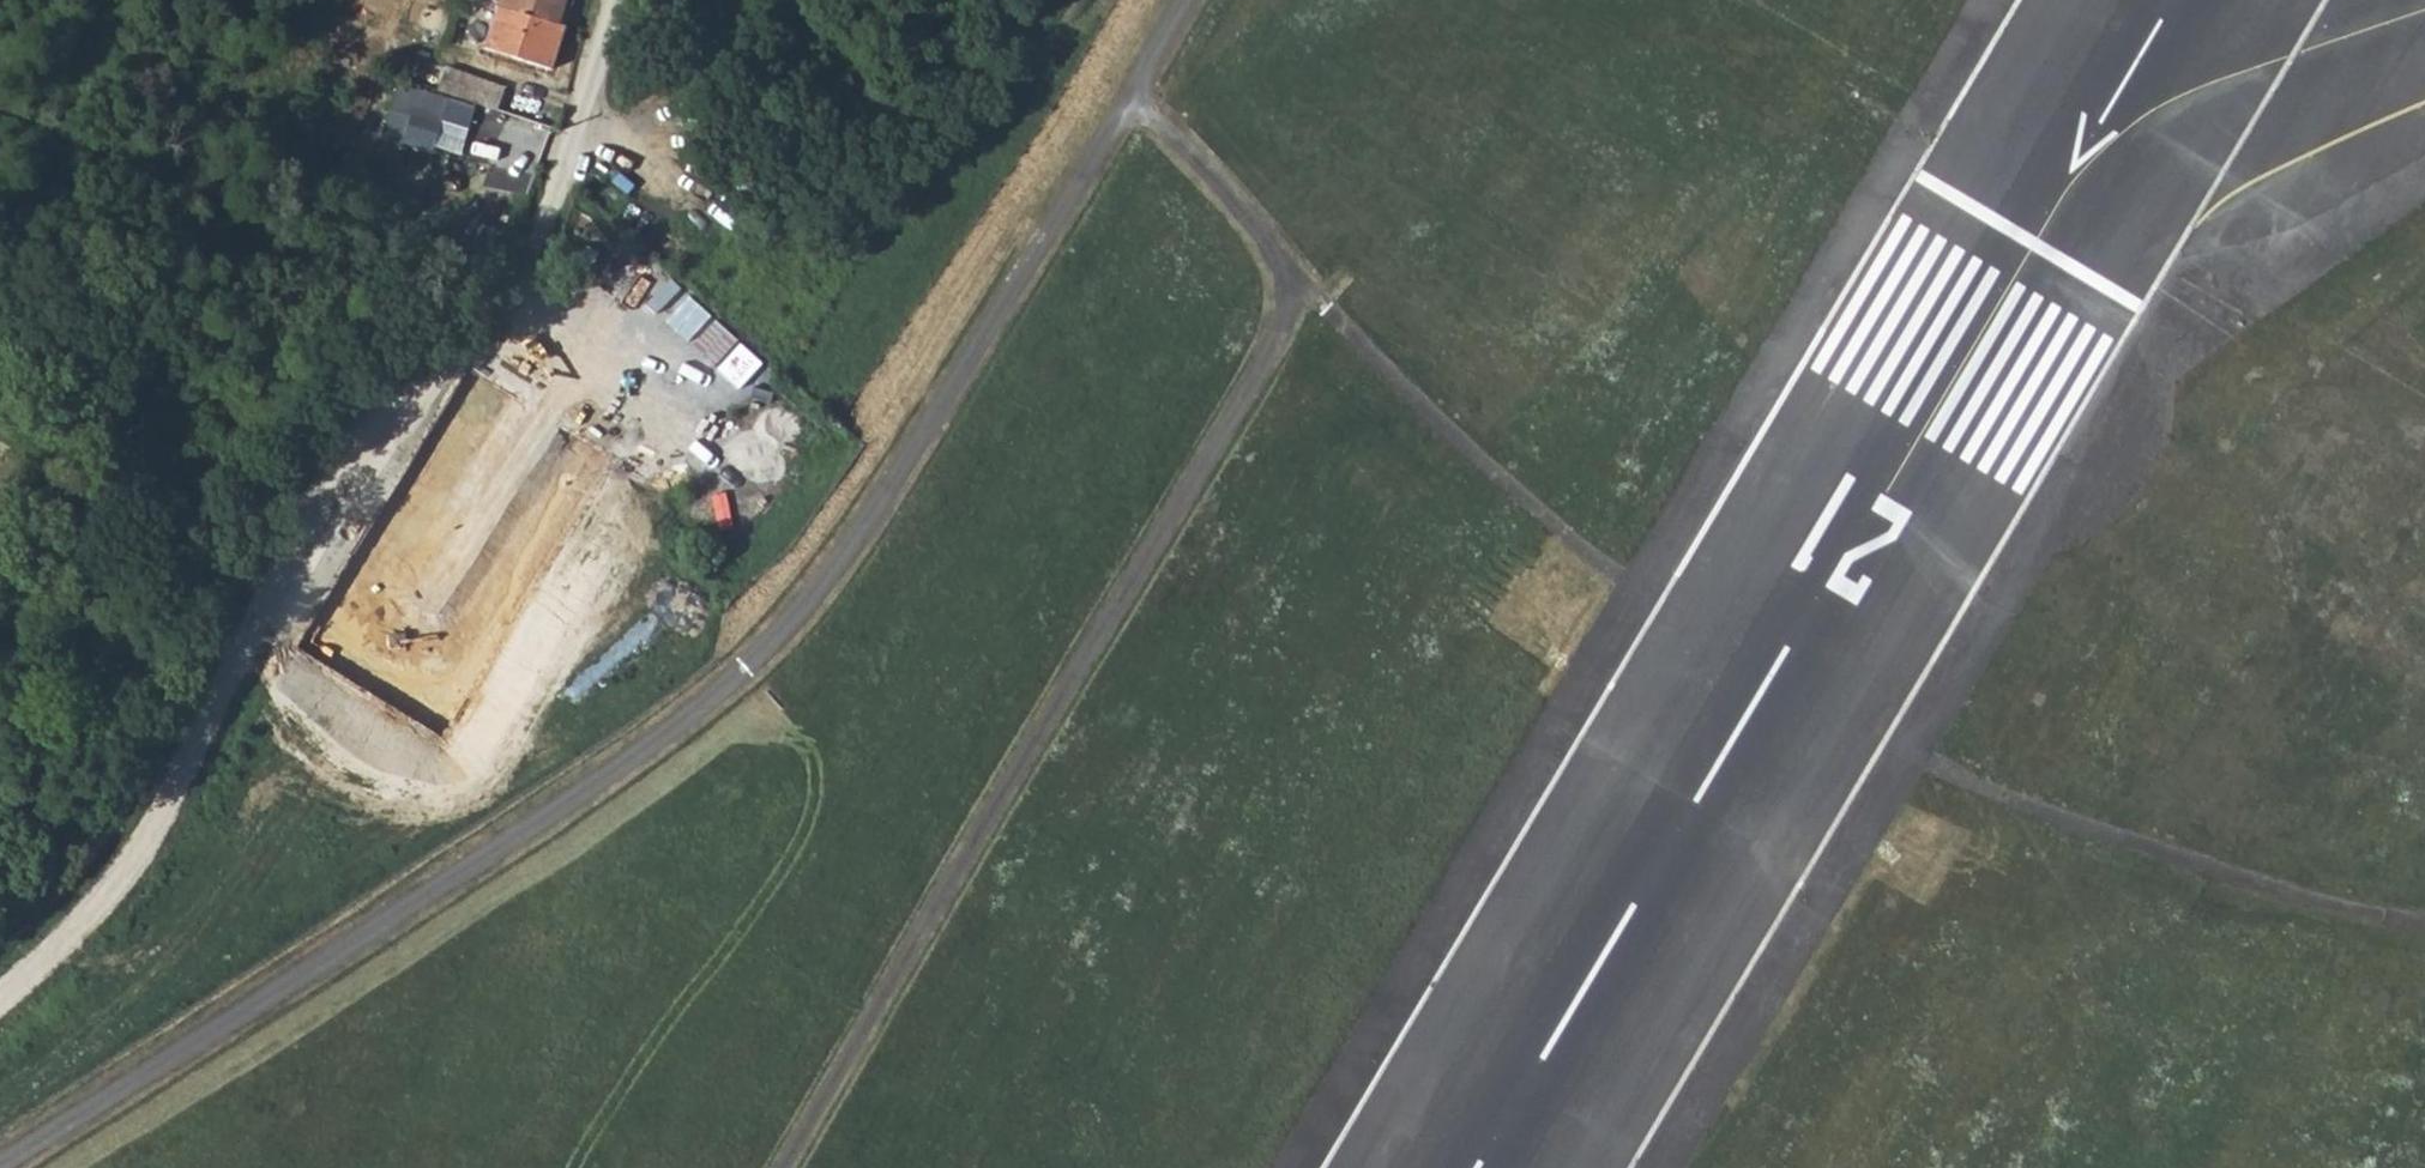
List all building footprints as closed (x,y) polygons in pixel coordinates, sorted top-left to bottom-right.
[(498,4),(564,26),(573,0),(499,0),(498,4)] [(551,69),(564,26),(498,4),(484,47),(551,69)] [(447,66),(440,88),(498,108),(506,85),(447,66)] [(477,107),(401,83),(383,137),(433,153),(436,145),(462,154),(477,107)]
